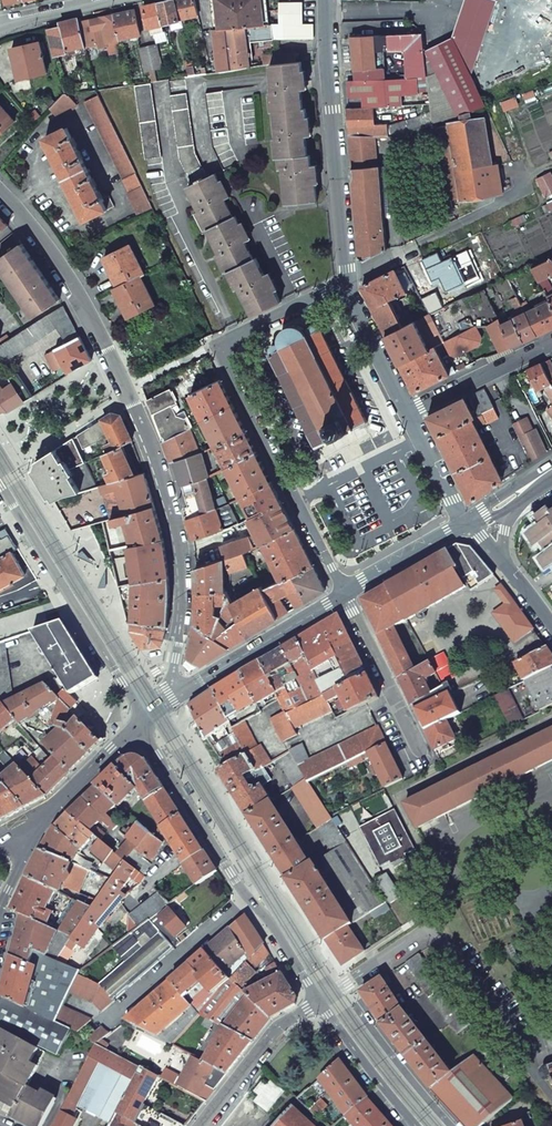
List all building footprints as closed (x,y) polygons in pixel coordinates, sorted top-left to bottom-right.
[(163,25),(179,21),(174,0),(170,0),(158,3),(163,25)] [(195,0),(177,0),(180,11),(182,20),(199,16),(195,0)] [(269,24),(266,0),(211,0),(214,30),(227,28),(269,24)] [(458,115),(485,106),(471,77),(497,0),(495,0),(465,0),(452,38),(426,50),(458,115)] [(302,2),(279,3),(279,25),(303,24),(302,2)] [(152,34),(165,32),(163,25),(158,3),(146,6),(143,7),(146,19),(148,18),(150,28),(151,28),(152,34)] [(114,15),(120,40),(140,35),(135,11),(125,13),(114,15)] [(120,40),(114,15),(101,18),(95,20),(96,22),(92,23),(91,20),(80,23),(86,47),(98,44),(99,48),(107,45),(110,54),(122,51),(120,40)] [(61,27),(48,30),(54,55),(86,48),(86,47),(80,23),(79,19),(68,21),(61,23),(61,27)] [(227,28),(231,69),(250,67),(247,43),(273,40),(273,37),(274,37),(274,25),(273,23),(269,24),(227,28)] [(274,39),(302,38),(303,24),(279,25),(274,25),(274,37),(274,39)] [(313,24),(303,24),(302,38),(313,38),(313,24)] [(231,69),(227,28),(214,30),(219,71),(231,69)] [(353,65),(354,80),(385,79),(384,68),(377,68),(374,41),(388,40),(388,51),(405,51),(407,77),(416,77),(427,76),(423,33),(350,36),(353,65)] [(374,41),(377,68),(384,68),(383,51),(388,51),(388,40),(374,41)] [(11,49),(19,80),(47,73),(40,42),(11,49)] [(155,70),(162,69),(157,46),(150,47),(155,70)] [(145,72),(155,70),(150,47),(140,49),(145,72)] [(276,63),(295,60),(295,52),(275,55),(276,63)] [(275,55),(265,57),(266,64),(271,64),(276,63),(275,55)] [(276,63),(271,64),(273,91),(270,91),(272,111),(275,111),(278,138),(275,138),(277,157),(279,157),(281,168),(283,168),(287,204),(316,201),(315,184),(319,184),(319,174),(318,170),(318,165),(312,165),(311,154),(308,155),(307,136),(312,136),(312,130),(312,126),(311,117),(307,117),(307,108),(303,109),(302,90),(308,89),(307,84),(306,70),(303,70),(302,62),(295,62),(295,60),(276,63)] [(184,76),(168,79),(180,159),(187,172),(202,165),(195,152),(184,76)] [(374,107),(401,105),(401,96),(417,94),(416,77),(407,77),(385,79),(354,80),(346,80),(347,97),(362,96),(363,107),(374,107)] [(150,81),(134,84),(145,159),(162,157),(150,81)] [(63,84),(65,94),(66,94),(73,92),(71,83),(63,84)] [(222,90),(205,93),(213,146),(224,169),(239,162),(229,141),(222,90)] [(65,94),(50,109),(60,120),(77,106),(66,94),(65,94)] [(129,193),(143,187),(98,95),(85,101),(129,193)] [(15,122),(0,105),(0,135),(15,122)] [(347,117),(348,135),(375,136),(389,136),(388,127),(388,123),(375,124),(374,107),(363,107),(345,108),(346,117),(347,117)] [(41,117),(36,111),(30,116),(35,122),(41,117)] [(388,127),(389,136),(393,136),(432,123),(431,114),(388,127)] [(485,117),(449,123),(449,125),(461,200),(474,198),(503,193),(498,164),(492,165),(485,117)] [(449,125),(437,127),(450,209),(462,206),(461,200),(449,125)] [(65,180),(85,221),(107,210),(102,198),(67,127),(44,138),(65,180)] [(348,135),(351,169),(377,166),(375,140),(375,136),(348,135)] [(202,165),(187,172),(193,184),(207,177),(202,165)] [(377,166),(351,169),(359,258),(361,258),(362,260),(365,262),(387,250),(381,175),(379,175),(378,166),(377,166)] [(545,197),(551,194),(551,175),(551,172),(536,179),(545,197)] [(193,184),(188,187),(199,211),(197,212),(205,230),(208,229),(220,253),(217,255),(225,272),(228,271),(237,289),(240,288),(253,316),(266,310),(281,302),(267,274),(264,276),(256,258),(254,259),(245,242),(247,240),(235,216),(233,217),(224,200),(227,198),(215,174),(207,177),(193,184)] [(102,198),(107,210),(113,207),(108,196),(102,198)] [(462,206),(475,204),(474,198),(461,200),(462,206)] [(8,226),(0,218),(0,234),(8,226)] [(13,232),(8,226),(0,234),(0,242),(13,232)] [(34,317),(60,300),(50,285),(41,271),(31,257),(22,244),(0,258),(0,266),(34,317)] [(103,258),(117,287),(140,276),(144,274),(130,245),(103,258)] [(540,282),(547,278),(551,276),(551,259),(532,268),(540,282)] [(395,270),(362,287),(374,311),(386,336),(404,328),(398,315),(390,301),(406,293),(395,270)] [(128,318),(154,305),(140,276),(117,287),(114,289),(128,318)] [(547,278),(540,282),(543,288),(550,284),(547,278)] [(543,288),(546,295),(551,292),(551,288),(550,284),(543,288)] [(513,289),(525,313),(537,335),(549,329),(551,328),(551,305),(550,302),(530,311),(524,300),(526,299),(519,286),(513,289)] [(3,362),(56,328),(59,333),(64,335),(74,328),(63,306),(0,346),(0,357),(3,362)] [(406,310),(398,315),(404,328),(413,323),(406,310)] [(502,325),(512,348),(537,335),(525,313),(502,325)] [(394,351),(400,362),(436,347),(443,343),(444,343),(430,315),(413,323),(404,328),(386,336),(394,351)] [(488,325),(501,353),(512,348),(502,325),(499,319),(488,325)] [(268,353),(316,448),(319,446),(364,424),(368,422),(321,328),(319,329),(318,327),(316,326),(313,325),(311,326),(309,326),(308,328),(307,330),(307,333),(308,334),(304,330),(300,327),(297,326),(292,326),(288,327),(285,328),(282,332),(281,335),(280,337),(280,340),(280,344),(282,347),(280,345),(277,344),(276,344),(272,345),(271,348),(270,349),(271,352),(268,353)] [(443,343),(449,355),(456,357),(477,347),(480,344),(482,337),(476,326),(444,343),(443,343)] [(79,337),(74,328),(64,335),(68,343),(79,337)] [(56,349),(67,372),(80,366),(91,360),(79,337),(68,343),(56,349)] [(400,362),(415,392),(432,384),(450,375),(466,367),(465,364),(454,370),(452,366),(447,369),(436,347),(400,362)] [(551,384),(551,386),(551,365),(549,360),(541,363),(551,384)] [(527,370),(537,391),(543,388),(551,384),(541,363),(527,370)] [(190,395),(204,422),(205,421),(233,406),(227,393),(221,380),(190,395)] [(22,402),(11,384),(1,390),(0,387),(0,415),(22,402)] [(551,402),(551,386),(551,384),(543,388),(544,391),(546,391),(551,402)] [(155,421),(163,442),(190,429),(192,428),(188,418),(180,422),(172,406),(177,403),(171,389),(147,400),(155,421)] [(492,403),(485,389),(468,397),(475,410),(478,416),(481,414),(495,408),(492,403)] [(437,436),(473,419),(475,417),(472,412),(465,398),(445,408),(427,417),(437,436)] [(233,406),(205,421),(216,445),(246,430),(240,418),(233,406)] [(481,414),(486,423),(487,424),(500,418),(495,408),(481,414)] [(112,413),(102,420),(110,436),(112,442),(107,445),(109,451),(122,445),(132,440),(122,418),(121,415),(112,413)] [(486,423),(481,414),(478,416),(475,417),(473,419),(476,427),(486,423)] [(465,492),(470,502),(502,481),(476,427),(473,419),(437,436),(438,437),(446,453),(465,492)] [(515,423),(513,424),(531,462),(546,452),(535,428),(530,430),(525,419),(515,423)] [(77,435),(83,448),(110,436),(102,420),(77,435)] [(177,460),(201,452),(190,429),(163,442),(170,459),(172,462),(177,460)] [(246,430),(216,445),(227,468),(257,453),(251,442),(246,430)] [(73,437),(56,449),(63,461),(65,460),(73,475),(71,476),(80,492),(81,492),(96,487),(73,437)] [(106,473),(110,483),(136,476),(122,445),(109,451),(103,454),(110,471),(106,473)] [(44,485),(54,500),(64,497),(80,492),(71,476),(73,475),(65,460),(63,461),(56,449),(37,461),(35,469),(44,485)] [(178,466),(184,484),(207,477),(209,477),(202,452),(201,452),(177,460),(178,466)] [(257,453),(227,468),(242,498),(272,483),(265,468),(257,453)] [(136,476),(110,483),(100,486),(103,494),(117,490),(124,515),(155,506),(146,478),(144,474),(136,476)] [(189,505),(192,517),(216,509),(207,477),(184,484),(189,505)] [(272,483),(242,498),(252,518),(282,503),(274,487),(272,483)] [(103,494),(111,519),(124,515),(117,490),(103,494)] [(262,544),(294,528),(292,524),(282,503),(252,518),(249,519),(257,534),(262,544)] [(194,538),(194,539),(239,524),(229,504),(216,509),(192,517),(187,519),(194,538)] [(192,517),(189,505),(183,507),(185,512),(187,519),(192,517)] [(111,519),(113,525),(127,522),(135,545),(164,539),(163,534),(155,506),(124,515),(111,519)] [(527,536),(534,548),(541,544),(548,555),(540,561),(545,570),(546,571),(551,568),(551,513),(551,514),(548,509),(535,518),(541,526),(527,536)] [(262,544),(280,582),(294,575),(313,565),(294,528),(262,544)] [(2,539),(8,534),(5,529),(0,532),(0,536),(2,539)] [(25,575),(12,551),(18,548),(8,534),(2,539),(0,536),(0,590),(25,575)] [(221,546),(226,559),(244,553),(250,550),(262,544),(257,534),(221,546)] [(135,545),(130,546),(135,583),(169,577),(168,570),(164,539),(135,545)] [(469,587),(471,591),(495,576),(471,548),(457,545),(447,551),(458,569),(469,587)] [(250,565),(259,582),(264,579),(250,550),(244,553),(250,565)] [(81,552),(76,555),(92,562),(82,551),(81,552)] [(416,569),(387,586),(407,622),(466,588),(456,571),(458,569),(447,551),(416,569)] [(244,553),(226,559),(230,571),(250,565),(244,553)] [(196,572),(196,591),(215,592),(222,592),(222,559),(196,568),(196,572)] [(305,599),(307,601),(325,590),(319,578),(313,565),(294,575),(300,587),(305,599)] [(263,590),(270,604),(281,598),(288,594),(300,587),(294,575),(280,582),(277,583),(269,587),(263,590)] [(135,583),(133,621),(168,625),(169,600),(170,596),(169,577),(135,583)] [(267,582),(269,587),(277,583),(275,578),(267,582)] [(251,634),(277,619),(270,604),(263,590),(261,587),(261,586),(239,599),(234,588),(227,592),(229,596),(226,604),(221,615),(221,616),(213,636),(229,647),(233,645),(251,634)] [(374,593),(361,601),(379,636),(395,628),(407,622),(387,586),(374,593)] [(513,601),(502,586),(495,591),(506,606),(513,601)] [(307,601),(305,599),(300,587),(288,594),(296,607),(307,601)] [(196,607),(196,624),(213,636),(221,616),(221,615),(215,612),(215,604),(215,592),(196,591),(196,607)] [(215,604),(226,604),(229,596),(227,592),(222,592),(215,592),(215,604)] [(277,619),(289,612),(281,598),(270,604),(277,619)] [(534,630),(513,601),(506,606),(494,615),(514,644),(534,630)] [(338,615),(297,639),(318,682),(325,697),(367,674),(361,662),(355,650),(338,615)] [(133,621),(127,620),(143,646),(156,645),(162,645),(168,625),(133,621)] [(63,622),(31,632),(61,679),(70,695),(98,678),(83,654),(63,622)] [(189,657),(201,665),(229,647),(213,636),(196,624),(189,657)] [(395,628),(379,636),(400,678),(417,670),(395,628)] [(260,661),(276,694),(280,702),(318,682),(297,639),(281,649),(260,661)] [(0,642),(0,707),(4,705),(12,700),(4,641),(0,642)] [(515,663),(523,682),(526,681),(551,668),(551,656),(549,651),(546,647),(515,663)] [(257,705),(276,694),(260,661),(257,663),(241,672),(257,705)] [(324,679),(337,673),(332,661),(319,669),(324,679)] [(417,670),(400,678),(406,692),(413,706),(434,693),(427,680),(437,675),(430,662),(417,670)] [(526,681),(540,711),(551,705),(551,670),(551,668),(526,681)] [(257,705),(241,672),(231,678),(227,681),(213,689),(230,720),(257,705)] [(377,694),(367,674),(325,697),(329,704),(341,698),(349,713),(367,704),(379,698),(377,694)] [(55,677),(44,683),(58,697),(65,689),(70,695),(61,679),(57,682),(55,677)] [(318,682),(280,702),(286,715),(273,722),(283,742),(297,735),(294,729),(332,710),(329,704),(325,697),(318,682)] [(12,700),(4,705),(16,719),(20,724),(33,715),(59,698),(58,697),(44,683),(12,700)] [(434,693),(413,706),(416,711),(426,731),(447,720),(462,712),(452,692),(447,683),(442,686),(443,687),(434,693)] [(65,689),(58,697),(59,698),(60,700),(70,709),(77,702),(70,695),(65,689)] [(210,692),(190,706),(192,711),(198,723),(207,738),(213,735),(231,723),(230,720),(213,689),(210,692)] [(509,689),(495,696),(510,726),(523,720),(509,689)] [(59,698),(33,715),(49,727),(51,725),(60,700),(59,698)] [(60,700),(51,725),(57,727),(60,722),(61,722),(70,709),(60,700)] [(16,719),(4,705),(0,707),(0,733),(16,719)] [(60,722),(57,727),(61,728),(67,730),(90,754),(96,748),(101,742),(78,718),(71,726),(61,722),(60,722)] [(236,734),(245,754),(256,770),(261,767),(271,762),(261,745),(258,747),(254,740),(245,720),(233,727),(236,734)] [(457,740),(447,720),(426,731),(433,745),(435,750),(457,740)] [(306,779),(307,782),(357,757),(367,752),(386,743),(377,724),(309,759),(302,744),(290,751),(306,779)] [(49,727),(39,737),(44,743),(61,728),(57,727),(51,725),(49,727)] [(61,728),(44,743),(56,756),(71,772),(90,754),(67,730),(61,728)] [(404,804),(417,830),(551,760),(551,730),(404,804)] [(211,748),(222,768),(245,754),(236,734),(218,744),(211,748)] [(213,735),(207,738),(211,748),(218,744),(213,735)] [(395,760),(386,743),(367,752),(373,764),(369,766),(374,776),(378,774),(384,788),(404,779),(395,760)] [(40,760),(46,755),(42,750),(37,755),(36,756),(40,760)] [(290,751),(277,758),(294,787),(306,779),(290,751)] [(5,759),(3,761),(8,766),(14,762),(6,754),(3,756),(5,759)] [(245,754),(222,768),(218,770),(233,793),(248,817),(249,816),(272,801),(262,784),(268,780),(261,767),(256,770),(245,754)] [(31,781),(46,796),(63,779),(66,776),(69,774),(71,772),(56,756),(44,769),(31,781)] [(116,766),(138,790),(143,798),(145,802),(165,789),(155,773),(146,760),(126,757),(116,766)] [(21,771),(31,781),(44,769),(34,758),(21,771)] [(0,780),(0,782),(24,808),(28,806),(46,796),(31,781),(21,771),(17,766),(0,780)] [(107,775),(95,786),(117,805),(118,806),(120,808),(138,790),(116,766),(107,775)] [(291,789),(317,828),(331,819),(307,782),(306,779),(294,787),(291,789)] [(24,808),(0,782),(0,821),(24,808)] [(82,799),(114,827),(115,825),(115,822),(114,821),(112,819),(109,818),(107,819),(110,816),(107,814),(117,805),(95,786),(93,788),(82,799)] [(165,789),(145,802),(160,826),(180,813),(167,792),(165,789)] [(114,827),(82,799),(80,801),(69,812),(90,831),(97,824),(101,827),(104,824),(106,827),(108,828),(110,828),(113,828),(114,827)] [(254,824),(273,856),(297,841),(272,801),(249,816),(254,824)] [(395,809),(360,827),(380,868),(415,850),(395,809)] [(81,850),(82,851),(96,836),(91,831),(90,831),(69,812),(54,828),(81,850)] [(160,826),(164,833),(177,854),(183,864),(204,851),(197,840),(183,818),(180,813),(160,826)] [(331,819),(317,828),(331,851),(346,842),(331,819)] [(137,822),(126,837),(129,840),(137,848),(150,833),(137,822)] [(91,831),(96,836),(100,839),(101,840),(105,835),(95,826),(90,831),(91,831)] [(160,826),(150,833),(159,840),(164,833),(160,826)] [(44,845),(74,862),(79,854),(81,850),(54,828),(52,831),(44,845)] [(137,848),(135,850),(146,857),(153,862),(165,841),(163,840),(162,842),(159,840),(150,833),(137,848)] [(100,839),(91,849),(104,862),(114,851),(100,839)] [(119,851),(116,854),(125,861),(135,850),(137,848),(129,840),(119,851)] [(312,863),(297,841),(273,856),(281,867),(288,878),(312,863)] [(331,851),(312,863),(353,923),(355,921),(371,912),(386,901),(346,842),(331,851)] [(57,891),(61,893),(63,888),(65,885),(74,862),(44,845),(27,877),(57,891)] [(141,873),(143,875),(152,865),(145,859),(146,857),(135,850),(125,861),(141,873)] [(104,862),(117,873),(125,861),(116,854),(114,851),(104,862)] [(182,866),(196,887),(217,871),(205,853),(204,851),(183,864),(181,865),(182,866)] [(79,854),(74,862),(81,865),(89,870),(93,872),(95,868),(92,867),(93,864),(87,861),(79,854)] [(121,893),(121,892),(131,878),(135,881),(141,873),(125,861),(117,873),(111,882),(109,884),(121,893)] [(81,865),(74,862),(63,888),(79,895),(80,891),(89,870),(81,865)] [(353,923),(312,863),(288,878),(287,878),(302,901),(326,940),(327,939),(349,926),(353,923)] [(135,881),(140,885),(146,877),(143,875),(141,873),(135,881)] [(386,874),(376,881),(392,903),(401,897),(386,874)] [(27,877),(10,911),(23,915),(42,923),(48,910),(57,891),(27,877)] [(86,918),(99,929),(120,904),(127,896),(121,892),(121,893),(109,884),(98,901),(93,908),(86,918)] [(152,897),(162,909),(168,904),(158,892),(152,897)] [(156,913),(162,909),(152,897),(146,901),(156,913)] [(78,901),(57,931),(72,939),(86,918),(93,908),(78,901)] [(140,906),(150,918),(156,913),(146,901),(140,906)] [(386,901),(371,912),(375,919),(391,909),(389,905),(386,901)] [(134,910),(144,922),(150,918),(140,906),(134,910)] [(150,920),(174,948),(186,938),(182,934),(175,939),(157,917),(169,907),(150,920)] [(157,917),(175,939),(182,934),(188,928),(169,907),(157,917)] [(49,927),(56,913),(48,910),(42,923),(49,927)] [(129,915),(138,926),(144,922),(134,910),(129,915)] [(42,923),(23,915),(17,935),(12,956),(30,963),(35,950),(56,961),(66,946),(72,939),(57,931),(49,927),(42,923)] [(138,926),(129,915),(125,937),(139,928),(138,926)] [(247,962),(264,945),(245,916),(205,951),(217,965),(229,979),(247,962)] [(72,939),(66,946),(75,951),(79,945),(85,949),(99,929),(86,918),(72,939)] [(114,1000),(174,948),(150,920),(139,928),(125,937),(114,945),(112,947),(125,961),(100,983),(103,987),(114,1000)] [(349,926),(327,939),(335,952),(343,965),(364,951),(349,926)] [(247,962),(253,969),(269,953),(264,945),(247,962)] [(56,961),(66,965),(75,951),(66,946),(56,961)] [(58,1056),(71,1030),(56,1022),(63,1006),(70,991),(77,977),(79,970),(77,970),(66,965),(56,961),(35,950),(30,963),(38,967),(27,1008),(2,997),(0,1007),(0,1027),(3,1029),(47,1050),(58,1056)] [(169,982),(184,998),(201,982),(213,995),(229,979),(217,965),(205,951),(169,982)] [(1,997),(2,997),(27,1008),(38,967),(30,963),(12,956),(9,966),(1,997)] [(229,979),(240,990),(257,973),(253,969),(247,962),(229,979)] [(264,967),(270,980),(282,974),(275,963),(264,967)] [(243,992),(270,1019),(283,1012),(296,1004),(297,997),(282,974),(270,980),(243,992)] [(70,991),(93,1002),(101,1012),(114,1000),(103,987),(98,985),(77,977),(70,991)] [(382,978),(361,992),(372,1008),(382,1023),(402,1008),(382,978)] [(223,1025),(253,1041),(270,1019),(243,992),(240,990),(229,979),(213,995),(201,982),(184,998),(199,1014),(205,1018),(213,1023),(222,1028),(223,1025)] [(169,982),(125,1021),(171,1045),(199,1014),(184,998),(169,982)] [(71,1030),(77,1033),(91,1020),(91,1019),(63,1006),(56,1022),(71,1030)] [(382,1023),(382,1024),(405,1054),(408,1057),(428,1041),(402,1008),(382,1023)] [(209,1029),(213,1023),(205,1018),(201,1025),(209,1029)] [(203,1062),(227,1074),(240,1058),(253,1041),(223,1025),(222,1028),(203,1062)] [(100,1040),(109,1034),(101,1027),(88,1038),(96,1043),(100,1040)] [(11,1115),(31,1125),(42,1125),(57,1099),(42,1091),(40,1095),(27,1087),(47,1050),(3,1029),(0,1035),(0,1073),(3,1075),(0,1080),(0,1101),(14,1109),(12,1113),(11,1115)] [(108,1045),(100,1040),(96,1043),(105,1048),(108,1045)] [(420,1073),(432,1089),(452,1072),(428,1041),(408,1057),(420,1073)] [(116,1113),(141,1067),(105,1048),(96,1043),(61,1110),(73,1117),(78,1107),(110,1123),(116,1113)] [(466,1125),(482,1125),(515,1098),(475,1054),(452,1072),(432,1089),(451,1110),(466,1125)] [(177,1087),(193,1057),(191,1055),(179,1077),(175,1085),(177,1087)] [(193,1057),(177,1087),(205,1102),(227,1074),(203,1062),(193,1057)] [(339,1059),(318,1080),(346,1117),(368,1098),(352,1077),(339,1059)] [(543,1064),(541,1065),(539,1068),(538,1071),(539,1073),(539,1075),(542,1078),(546,1080),(549,1080),(550,1080),(551,1084),(551,1060),(543,1064)] [(145,1104),(159,1077),(141,1067),(116,1113),(135,1122),(145,1104)] [(179,1077),(166,1070),(162,1078),(175,1085),(179,1077)] [(244,1095),(220,1125),(239,1125),(255,1105),(244,1095)] [(368,1098),(346,1117),(355,1125),(392,1125),(386,1119),(368,1098)] [(145,1104),(135,1122),(142,1125),(186,1125),(145,1104)] [(294,1105),(273,1125),(316,1125),(294,1105)] [(77,1119),(73,1117),(61,1110),(52,1125),(73,1125),(77,1119)] [(135,1122),(116,1113),(110,1123),(109,1125),(142,1125),(135,1122)]
